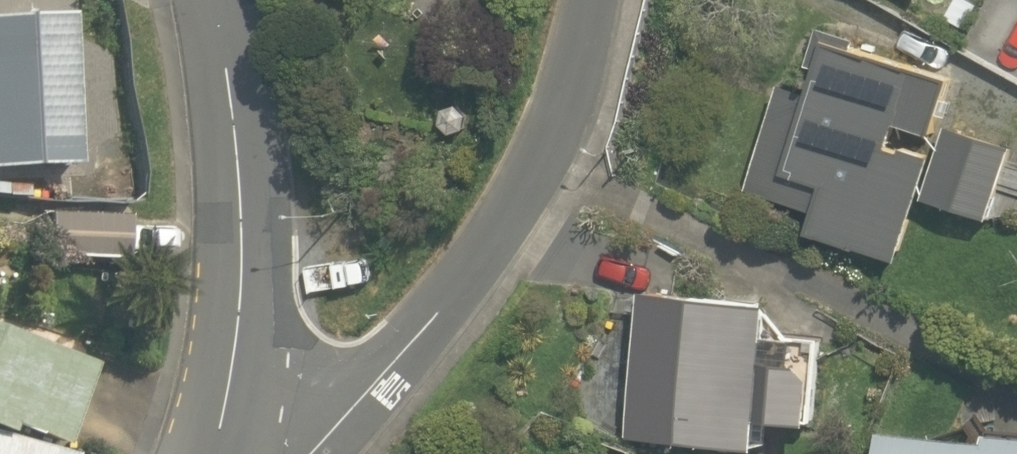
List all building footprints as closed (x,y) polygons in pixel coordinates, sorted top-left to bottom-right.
[(62,170),(49,21),(0,26),(0,175),(62,170)] [(893,269),(916,199),(992,224),(1016,153),(939,128),(954,82),(810,35),(765,172),(809,186),(792,236),(893,269)] [(757,362),(761,294),(632,288),(625,441),(749,447),(751,418),(807,420),(809,365),(757,362)] [(88,350),(0,327),(0,453),(61,453),(88,350)] [(867,426),(865,453),(1016,453),(1016,436),(867,426)]
